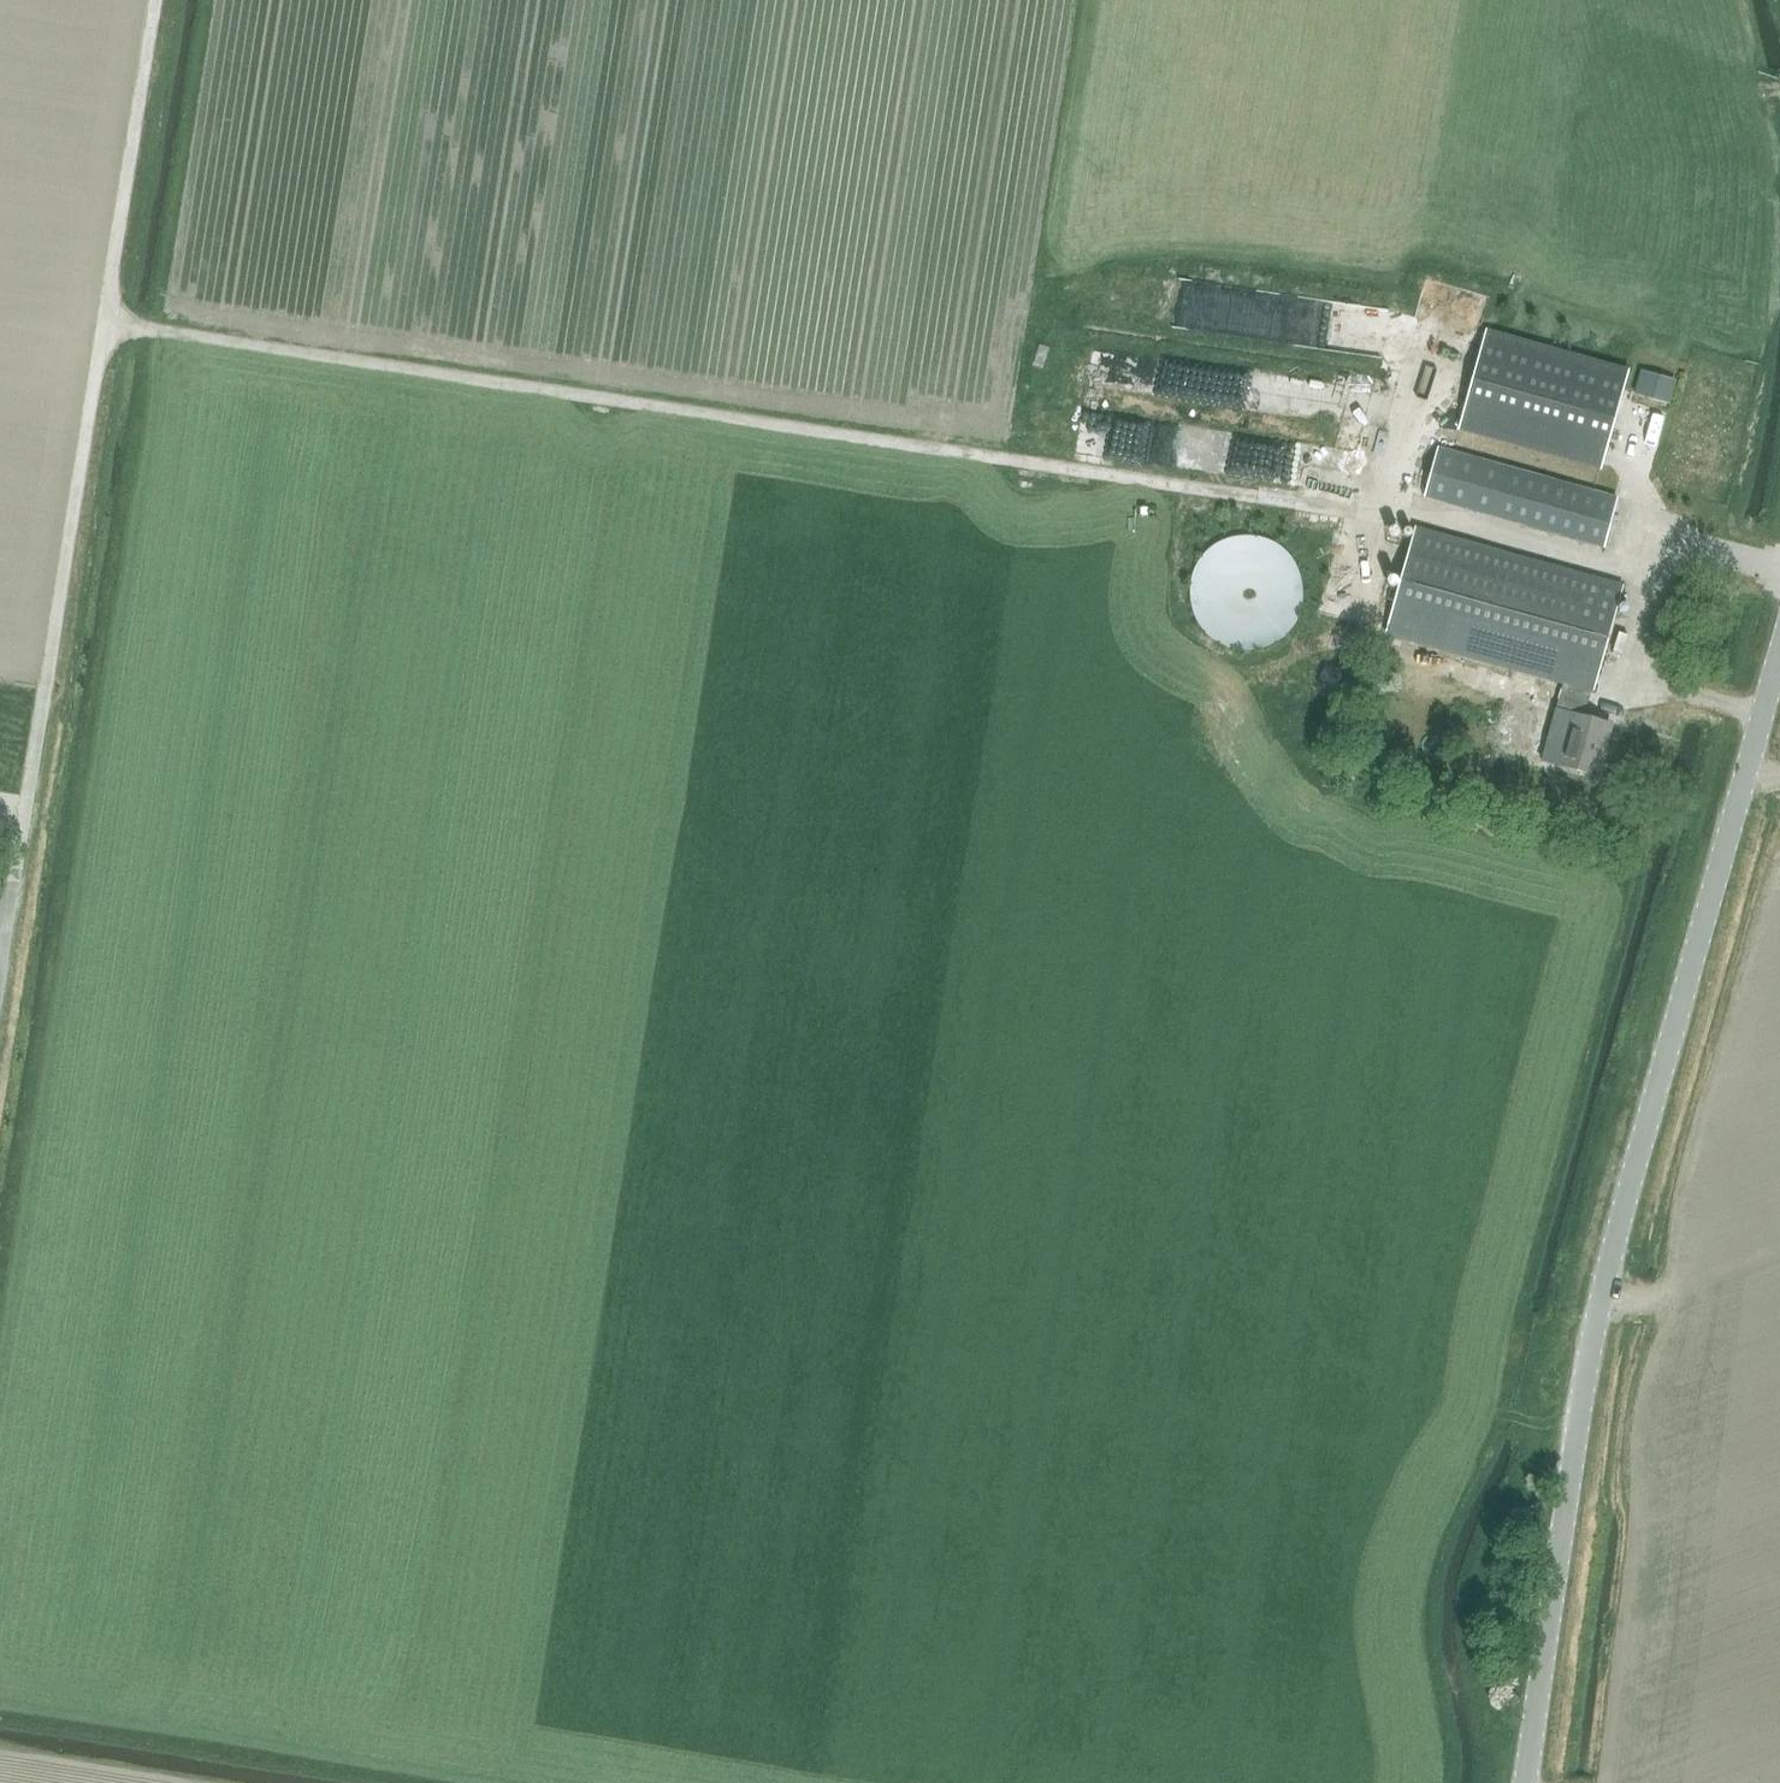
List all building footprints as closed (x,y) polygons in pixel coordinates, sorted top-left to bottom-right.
[(1486,330),(1463,412),(1605,452),(1628,370),(1494,332),(1486,330)] [(1634,393),(1669,403),(1675,381),(1640,371),(1634,393)] [(1602,547),(1603,546),(1616,496),(1438,447),(1423,498),(1602,547)] [(1546,678),(1562,683),(1591,691),(1622,585),(1468,542),(1417,527),(1385,631),(1436,646),(1546,678)] [(1294,557),(1275,543),(1260,538),(1250,537),(1244,538),(1240,538),(1229,541),(1223,543),(1217,546),(1213,549),(1208,554),(1203,562),(1198,569),(1196,575),(1195,580),(1195,587),(1194,594),(1196,601),(1197,610),(1201,622),(1206,630),(1212,634),(1217,640),(1228,646),(1241,648),(1259,648),(1270,645),(1278,642),(1284,638),(1292,631),(1298,622),(1305,610),(1306,595),(1305,579),(1301,569),(1294,557)] [(1562,683),(1546,678),(1545,683),(1561,687),(1562,683)] [(1591,691),(1562,683),(1554,709),(1573,715),(1558,764),(1597,776),(1611,724),(1584,716),(1591,691)]
